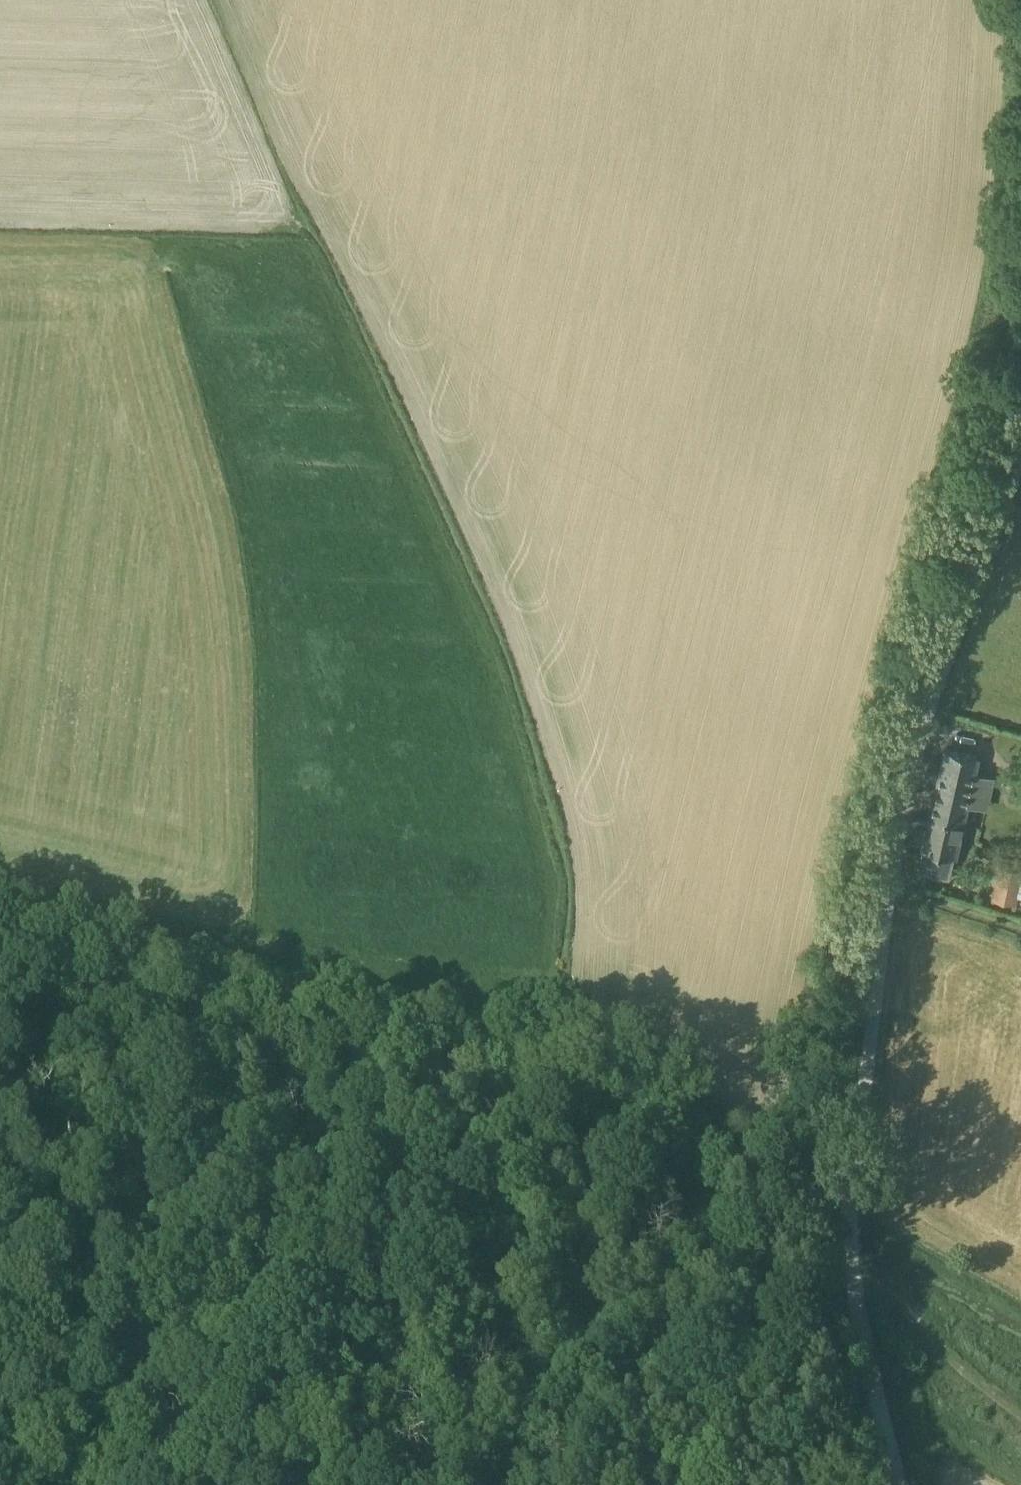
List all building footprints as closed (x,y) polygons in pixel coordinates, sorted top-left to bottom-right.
[(979,755),(948,748),(919,873),(950,881),(979,755)] [(1017,902),(1020,881),(1020,869),(1002,865),(995,898),(1017,902)]
